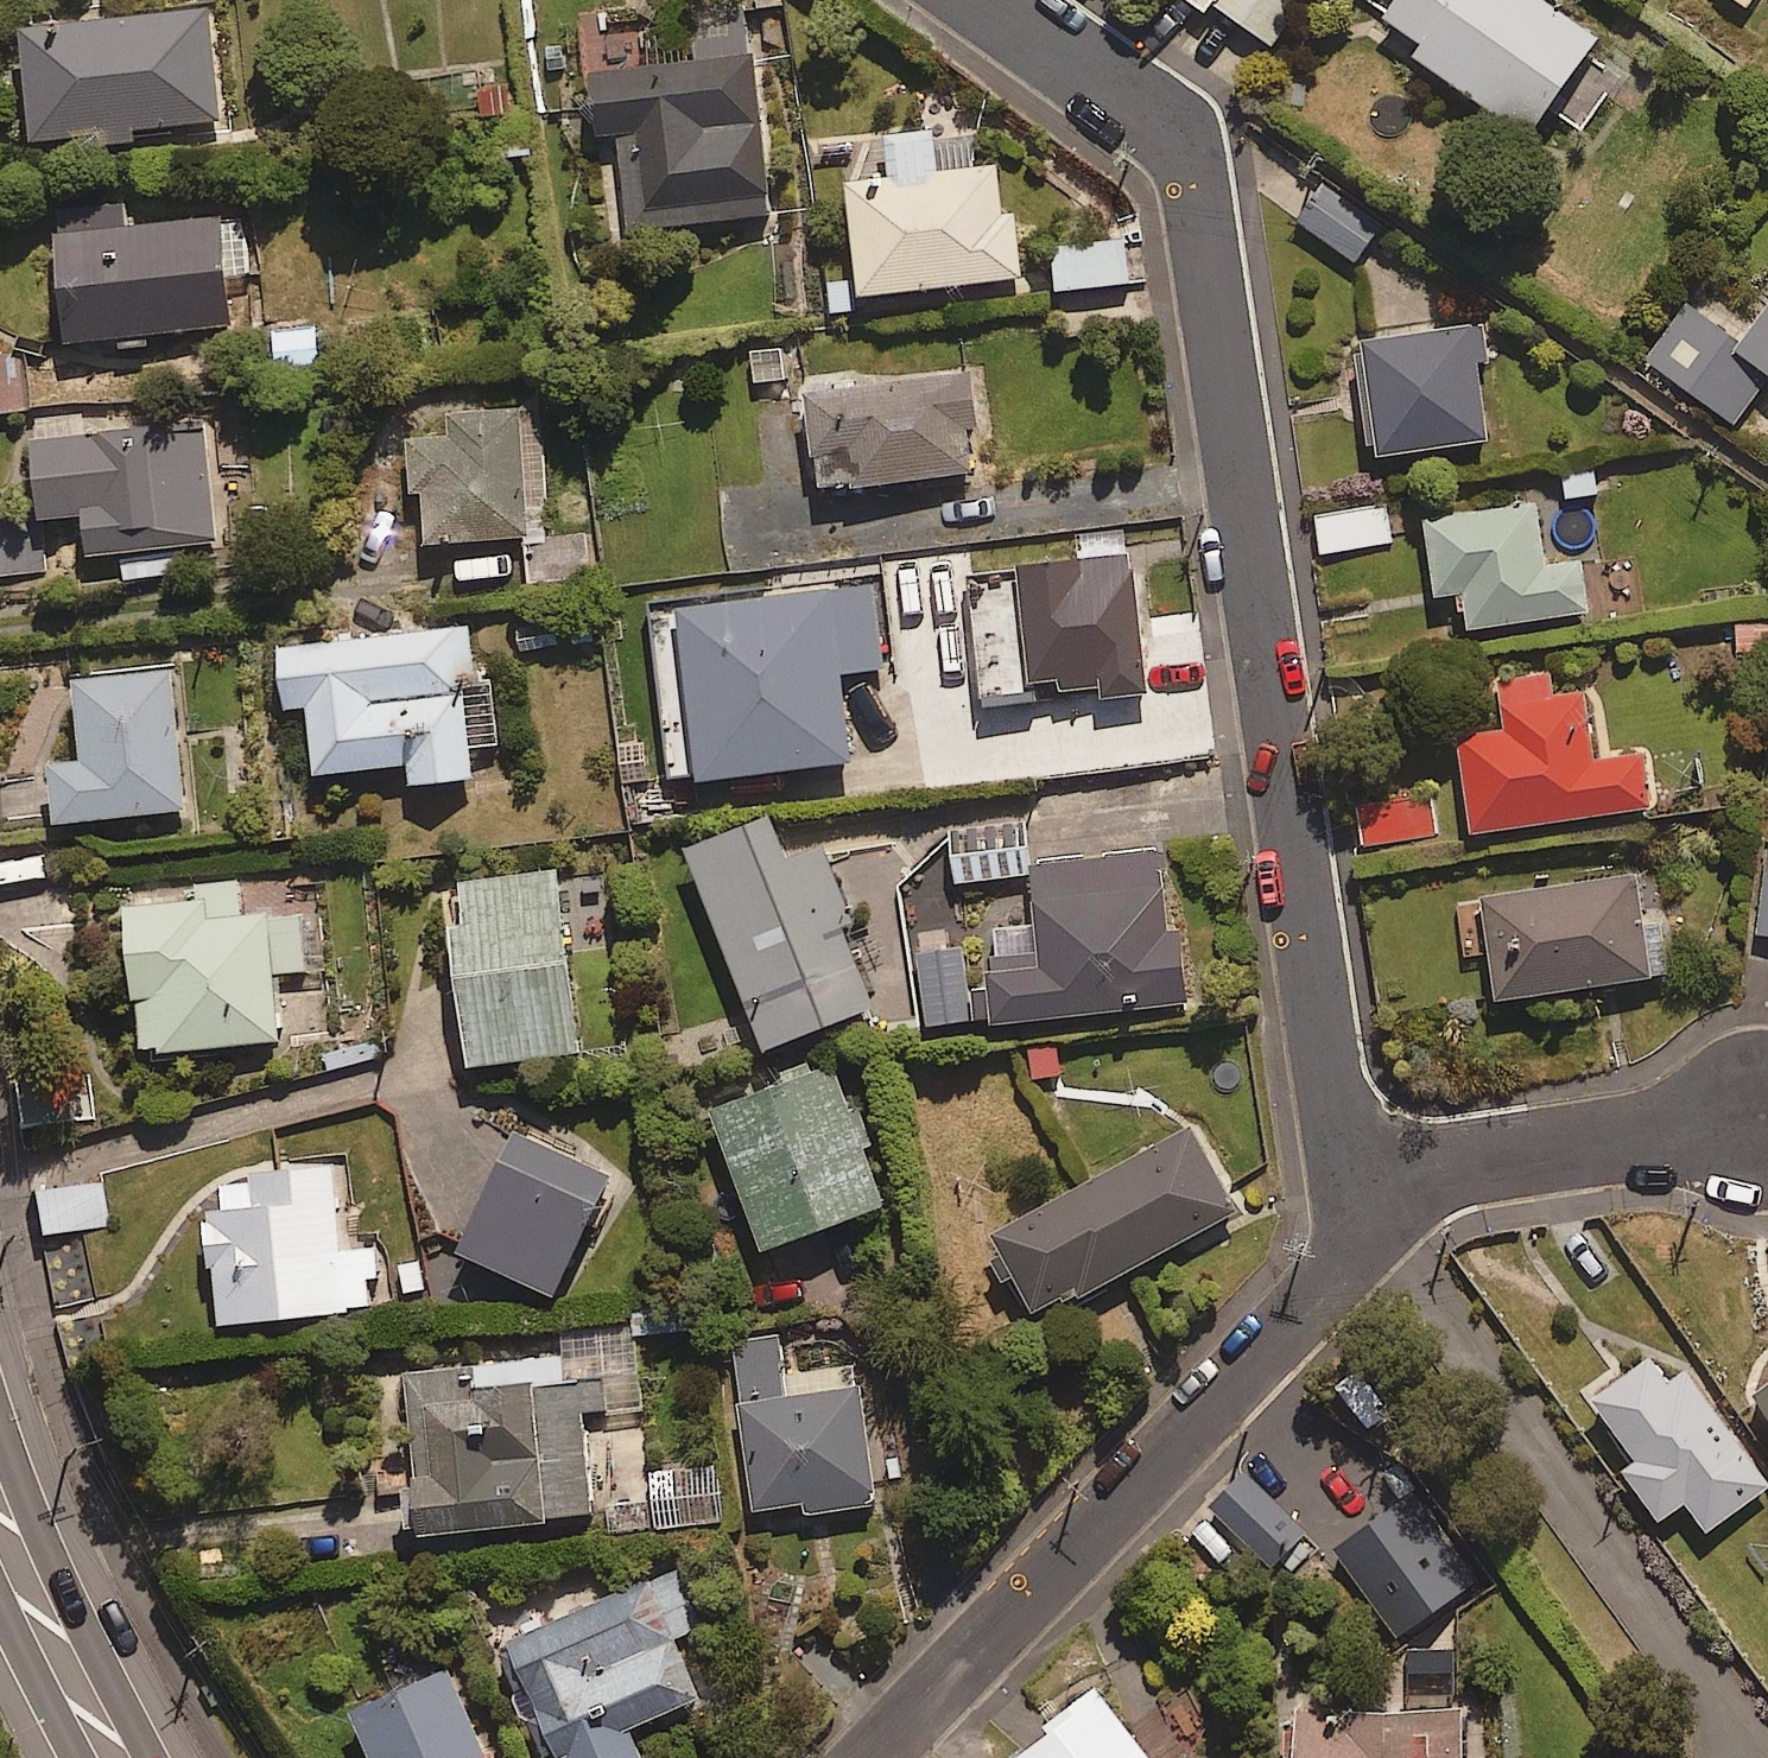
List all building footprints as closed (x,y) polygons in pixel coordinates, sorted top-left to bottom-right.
[(1206,21),(1213,11),(1271,54),(1312,0),(1177,0),(1206,21)] [(1356,11),(1421,58),(1415,66),(1531,149),(1602,50),(1532,0),(1364,0),(1356,11)] [(1748,17),(1759,0),(1724,0),(1748,17)] [(226,130),(212,13),(33,35),(47,152),(226,130)] [(776,223),(756,41),(702,47),(705,69),(607,80),(613,139),(627,137),(638,238),(776,223)] [(939,138),(894,145),(899,180),(858,186),(875,307),(1030,284),(1020,217),(1008,218),(1001,172),(945,180),(939,138)] [(1372,246),(1314,204),(1296,227),(1355,270),(1372,246)] [(235,215),(68,221),(73,354),(239,348),(235,215)] [(1137,289),(1131,244),(1060,252),(1065,298),(1137,289)] [(1747,352),(1690,310),(1647,370),(1736,434),(1767,388),(1767,323),(1747,352)] [(1488,369),(1483,334),(1364,349),(1380,469),(1489,455),(1478,371),(1488,369)] [(985,431),(978,380),(819,405),(833,501),(981,479),(974,433),(985,431)] [(433,497),(436,549),(529,544),(523,416),(458,420),(459,445),(419,447),(422,498),(433,497)] [(220,547),(210,434),(44,449),(50,527),(94,524),(98,563),(129,561),(131,582),(179,578),(177,551),(220,547)] [(1391,546),(1384,507),(1315,519),(1322,558),(1391,546)] [(0,518),(0,578),(51,572),(44,513),(0,518)] [(1547,577),(1536,514),(1427,532),(1440,608),(1463,604),(1470,643),(1590,622),(1581,571),(1547,577)] [(593,582),(588,538),(538,543),(543,588),(593,582)] [(1033,590),(1045,701),(1109,695),(1111,708),(1154,704),(1139,561),(1032,572),(1033,590)] [(891,673),(880,590),(663,619),(687,795),(862,771),(849,679),(891,673)] [(1045,701),(1033,590),(983,595),(994,707),(1045,701)] [(971,656),(968,605),(940,606),(942,658),(971,656)] [(474,695),(467,632),(293,651),(300,719),(320,716),(328,784),(420,774),(422,797),(480,791),(475,750),(501,747),(496,693),(474,695)] [(191,817),(174,676),(80,687),(89,771),(61,774),(68,831),(191,817)] [(1550,708),(1547,684),(1499,692),(1507,747),(1461,754),(1475,847),(1652,821),(1643,766),(1595,773),(1584,703),(1550,708)] [(798,868),(782,825),(700,856),(777,1059),(888,1017),(828,857),(798,868)] [(1037,880),(1031,826),(957,835),(963,889),(1037,880)] [(1767,854),(1758,943),(1767,944),(1767,854)] [(1166,856),(1041,871),(1049,932),(999,937),(1011,1034),(1201,1011),(1192,937),(1176,939),(1166,856)] [(608,943),(600,874),(462,890),(483,1073),(587,1062),(574,947),(608,943)] [(245,885),(202,888),(204,912),(142,917),(154,1061),(287,1050),(281,978),(309,975),(304,916),(248,921),(245,885)] [(1645,934),(1638,886),(1485,909),(1501,1013),(1670,987),(1661,932),(1645,934)] [(978,1027),(969,955),(927,961),(936,1032),(978,1027)] [(893,1219),(843,1079),(726,1120),(775,1260),(893,1219)] [(1243,1219),(1195,1135),(1003,1245),(1052,1329),(1243,1219)] [(625,1186),(526,1140),(470,1261),(568,1307),(625,1186)] [(347,1253),(334,1169),(230,1185),(235,1218),(216,1221),(233,1337),(374,1316),(364,1250),(347,1253)] [(635,1332),(568,1341),(571,1362),(415,1383),(436,1547),(601,1525),(588,1419),(645,1412),(635,1332)] [(783,1339),(742,1345),(767,1520),(813,1513),(814,1522),(883,1513),(866,1395),(792,1406),(783,1339)] [(1684,1365),(1639,1354),(1590,1390),(1633,1450),(1621,1459),(1658,1509),(1682,1492),(1705,1523),(1767,1478),(1684,1365)] [(1746,1379),(1767,1410),(1767,1364),(1746,1379)] [(721,1466),(651,1473),(655,1509),(608,1514),(610,1536),(727,1524),(721,1466)] [(1289,1512),(1244,1470),(1212,1505),(1257,1547),(1289,1512)] [(1475,1588),(1415,1499),(1336,1551),(1396,1641),(1475,1588)] [(681,1572),(513,1649),(563,1757),(648,1757),(638,1738),(709,1705),(680,1643),(708,1630),(681,1572)] [(1092,1672),(1003,1737),(1019,1757),(1155,1757),(1092,1672)] [(454,1680),(360,1721),(376,1757),(488,1757),(454,1680)] [(1449,1699),(1449,1686),(1287,1692),(1289,1757),(1464,1757),(1462,1699),(1449,1699)]
